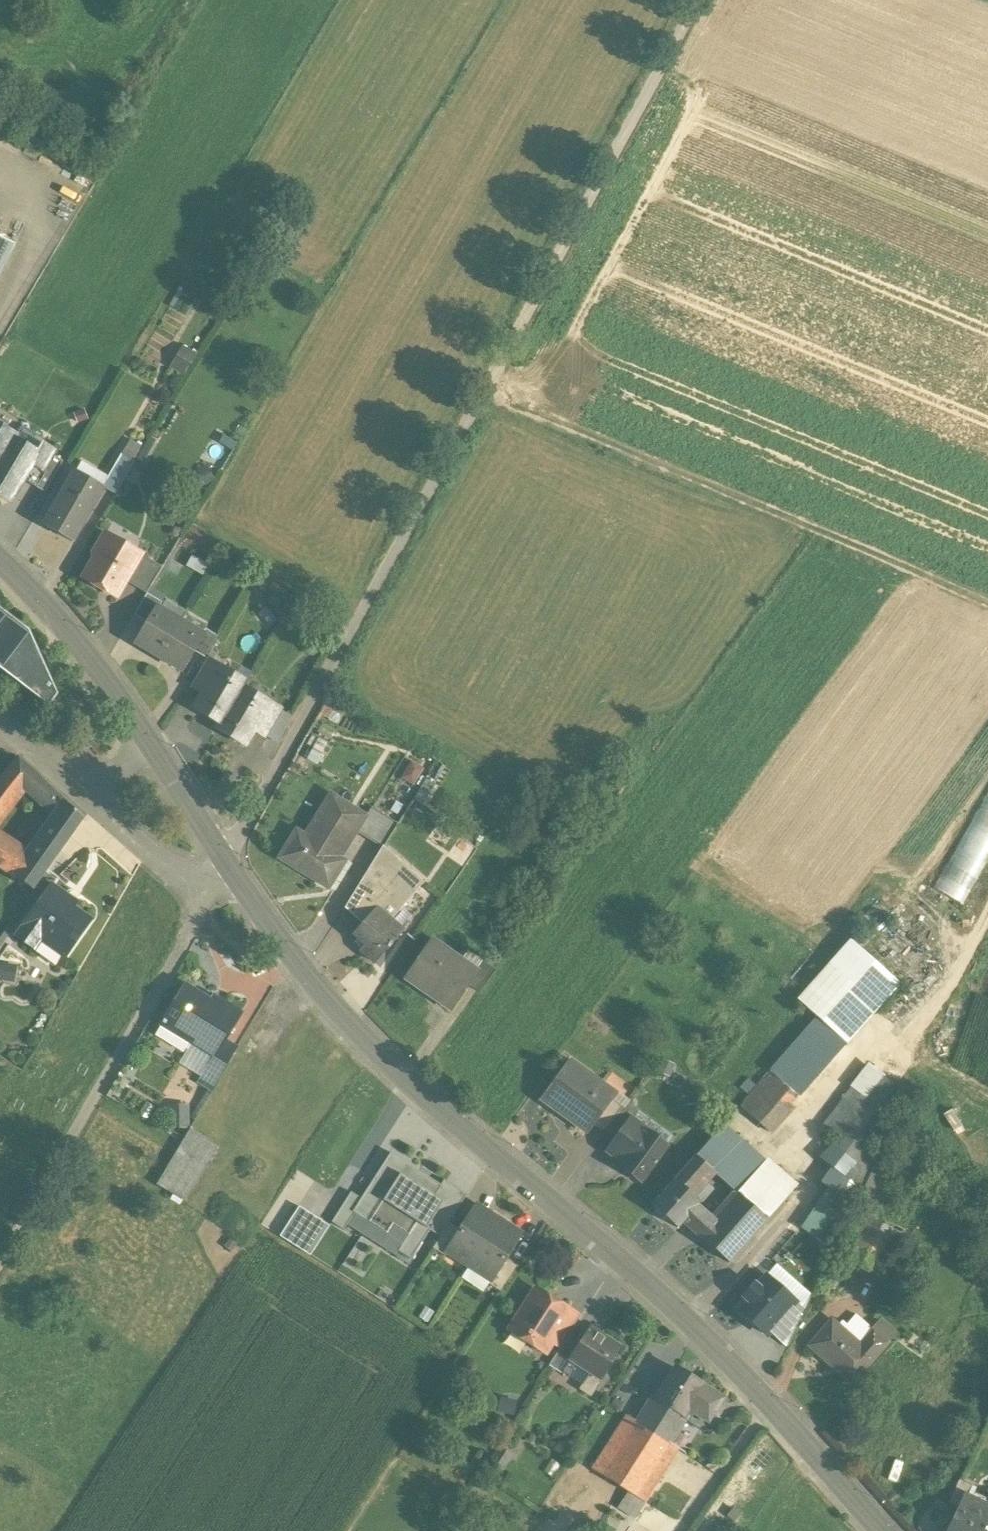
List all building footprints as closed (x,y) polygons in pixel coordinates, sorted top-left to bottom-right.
[(13,247),(0,240),(0,274),(13,247)] [(13,439),(14,440),(15,436),(0,427),(0,461),(13,439)] [(13,439),(0,461),(0,497),(10,503),(24,480),(25,477),(26,478),(34,465),(44,470),(52,456),(54,452),(43,446),(38,454),(14,440),(13,439)] [(52,456),(44,470),(34,465),(26,478),(25,477),(24,480),(44,493),(62,462),(52,456)] [(108,477),(101,488),(102,489),(114,496),(133,464),(120,457),(108,477)] [(75,473),(87,480),(101,488),(108,477),(81,462),(75,473)] [(83,486),(71,479),(43,527),(71,543),(102,489),(101,488),(87,480),(83,486)] [(104,536),(92,556),(93,563),(83,580),(87,583),(88,588),(95,592),(100,590),(114,599),(124,583),(140,557),(104,536)] [(161,569),(140,557),(124,583),(145,596),(146,595),(161,569)] [(161,604),(146,595),(145,596),(132,617),(147,626),(157,609),(158,610),(161,604)] [(147,626),(135,645),(158,658),(179,622),(158,610),(157,609),(147,626)] [(0,610),(0,670),(48,707),(57,695),(28,632),(0,610)] [(202,636),(179,622),(158,658),(181,672),(194,652),(203,636),(202,636)] [(219,639),(205,630),(202,636),(203,636),(194,652),(207,660),(219,639)] [(207,660),(191,686),(205,694),(217,673),(218,674),(221,668),(207,660)] [(205,694),(196,710),(221,724),(221,725),(243,688),(243,689),(246,684),(235,677),(228,678),(228,680),(218,674),(217,673),(205,694)] [(243,688),(221,725),(221,724),(218,729),(244,745),(253,729),(265,709),(264,708),(255,703),(256,701),(254,695),(243,689),(243,688)] [(282,712),(267,703),(264,708),(265,709),(253,729),(267,738),(282,712)] [(75,752),(82,746),(76,739),(69,745),(75,752)] [(16,758),(0,779),(0,816),(22,788),(29,794),(36,794),(47,804),(55,794),(16,758)] [(413,798),(424,805),(436,785),(425,778),(413,798)] [(987,859),(987,785),(936,889),(966,903),(987,859)] [(358,831),(368,813),(330,791),(302,839),(294,834),(278,861),(328,890),(344,864),(340,862),(358,831)] [(55,794),(47,804),(58,815),(67,805),(55,794)] [(83,819),(67,805),(58,815),(29,857),(47,870),(83,819)] [(368,813),(358,831),(383,846),(396,823),(371,809),(368,813)] [(0,838),(0,869),(15,878),(29,857),(0,838)] [(341,914),(350,922),(382,887),(389,893),(404,876),(379,853),(341,914)] [(47,870),(29,857),(15,878),(32,890),(45,872),(47,870)] [(32,890),(29,896),(39,903),(51,885),(52,886),(56,880),(45,872),(32,890)] [(404,876),(389,893),(402,905),(417,888),(404,876)] [(52,886),(51,885),(39,903),(15,936),(33,949),(44,934),(52,939),(51,942),(67,953),(91,920),(72,907),(76,903),(52,886)] [(346,926),(353,933),(376,908),(389,919),(402,905),(389,893),(382,887),(350,922),(346,926)] [(389,919),(376,908),(353,933),(366,945),(360,951),(373,963),(385,949),(387,951),(392,946),(390,944),(398,935),(385,924),(389,919)] [(475,969),(432,939),(405,979),(421,990),(425,985),(453,1005),(468,984),(477,970),(475,969)] [(850,941),(797,1000),(817,1018),(845,1043),(898,984),(850,941)] [(475,969),(477,970),(468,984),(479,993),(496,971),(481,960),(475,969)] [(5,977),(4,992),(26,994),(27,978),(5,977)] [(201,1076),(223,1041),(240,1014),(212,997),(208,1003),(184,989),(157,1032),(186,1050),(179,1062),(201,1076)] [(817,1018),(793,1046),(821,1071),(845,1043),(817,1018)] [(308,1110),(310,1107),(332,1074),(335,1069),(291,1040),(264,1081),(308,1110)] [(238,1049),(223,1041),(201,1076),(198,1081),(213,1090),(238,1049)] [(793,1046),(740,1107),(768,1132),(821,1071),(793,1046)] [(605,1085),(571,1060),(542,1101),(557,1112),(559,1109),(588,1130),(593,1123),(612,1097),(602,1090),(605,1085)] [(867,1101),(839,1138),(838,1138),(819,1159),(831,1167),(861,1186),(864,1188),(880,1154),(867,1148),(907,1095),(884,1078),(867,1101)] [(851,1089),(824,1125),(838,1138),(839,1138),(867,1101),(851,1089)] [(612,1097),(593,1123),(604,1131),(623,1105),(622,1105),(612,1097)] [(623,1105),(604,1131),(616,1140),(630,1120),(631,1121),(638,1111),(625,1101),(622,1105),(623,1105)] [(171,1111),(170,1129),(188,1129),(188,1111),(171,1111)] [(631,1121),(630,1120),(616,1140),(608,1151),(626,1164),(624,1166),(625,1173),(634,1180),(642,1179),(666,1146),(631,1121)] [(722,1127),(696,1157),(711,1170),(710,1171),(737,1194),(764,1164),(722,1127)] [(215,1145),(189,1130),(156,1186),(183,1201),(215,1145)] [(442,1186),(390,1153),(361,1200),(353,1212),(355,1214),(388,1234),(393,1226),(409,1237),(417,1224),(427,1229),(443,1203),(435,1197),(442,1186)] [(901,1164),(880,1154),(864,1188),(859,1198),(870,1203),(880,1208),(901,1164)] [(696,1157),(652,1206),(655,1210),(655,1214),(662,1220),(666,1219),(677,1228),(682,1222),(697,1235),(705,1226),(711,1219),(697,1206),(700,1202),(690,1193),(710,1171),(711,1170),(696,1157)] [(794,1189),(764,1164),(737,1194),(738,1195),(739,1194),(767,1219),(794,1189)] [(861,1186),(831,1167),(820,1183),(829,1189),(815,1208),(832,1219),(840,1225),(842,1226),(861,1186)] [(430,1231),(440,1238),(449,1224),(467,1195),(445,1181),(442,1186),(435,1197),(443,1203),(427,1229),(430,1231)] [(350,1193),(332,1223),(344,1231),(355,1214),(353,1212),(361,1200),(350,1193)] [(767,1219),(739,1194),(738,1195),(715,1222),(711,1219),(705,1226),(697,1235),(729,1263),(767,1219)] [(870,1203),(859,1198),(853,1211),(864,1216),(870,1203)] [(279,1238),(311,1257),(331,1223),(299,1204),(279,1238)] [(497,1222),(475,1207),(460,1231),(447,1251),(448,1252),(470,1265),(497,1222)] [(815,1208),(801,1228),(818,1240),(832,1219),(815,1208)] [(864,1216),(853,1211),(832,1254),(883,1279),(904,1235),(864,1216)] [(832,1219),(818,1240),(826,1246),(840,1225),(832,1219)] [(520,1236),(497,1222),(470,1265),(491,1279),(492,1280),(505,1260),(520,1236)] [(427,1229),(417,1224),(409,1237),(399,1252),(411,1260),(430,1231),(427,1229)] [(440,1238),(433,1249),(445,1257),(448,1252),(447,1251),(460,1231),(449,1224),(440,1238)] [(505,1260),(492,1280),(491,1279),(488,1284),(500,1292),(516,1267),(505,1260)] [(795,1303),(766,1276),(757,1286),(751,1287),(745,1294),(745,1300),(737,1309),(749,1320),(755,1320),(762,1326),(762,1331),(767,1336),(769,1332),(791,1307),(795,1303)] [(548,1299),(535,1291),(513,1325),(526,1333),(522,1339),(543,1353),(550,1342),(560,1348),(567,1337),(580,1317),(562,1306),(555,1308),(549,1304),(548,1299)] [(791,1307),(769,1332),(786,1348),(802,1316),(791,1307)] [(842,1322),(838,1326),(861,1346),(874,1331),(872,1330),(856,1316),(847,1326),(842,1322)] [(874,1331),(888,1344),(898,1333),(881,1319),(872,1330),(874,1331)] [(838,1326),(832,1320),(809,1346),(852,1385),(888,1344),(874,1331),(861,1346),(838,1326)] [(618,1349),(588,1330),(578,1345),(569,1360),(572,1362),(589,1373),(600,1380),(613,1361),(611,1360),(618,1349)] [(578,1345),(567,1337),(560,1348),(552,1361),(567,1371),(572,1362),(569,1360),(578,1345)] [(676,1369),(656,1400),(687,1420),(690,1422),(695,1414),(708,1423),(723,1399),(676,1369)] [(589,1398),(600,1380),(589,1373),(577,1390),(589,1398)] [(672,1444),(687,1420),(656,1400),(652,1397),(636,1422),(672,1444)] [(636,1422),(626,1415),(591,1470),(628,1493),(618,1508),(636,1520),(681,1450),(672,1444),(636,1422)] [(960,1479),(949,1503),(960,1508),(965,1496),(967,1497),(973,1485),(960,1479)] [(965,1496),(960,1508),(949,1530),(983,1530),(987,1521),(987,1507),(967,1497),(965,1496)]
